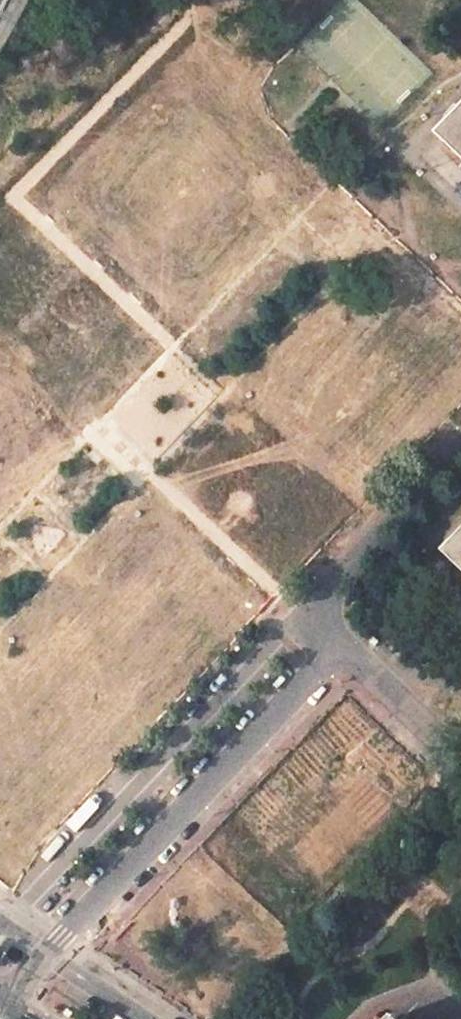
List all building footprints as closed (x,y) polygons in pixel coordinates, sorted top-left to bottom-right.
[(454,103),(443,116),(451,123),(460,112),(460,109),(454,103)] [(451,123),(438,136),(460,158),(460,112),(451,123)] [(445,553),(460,569),(460,537),(445,553)]
